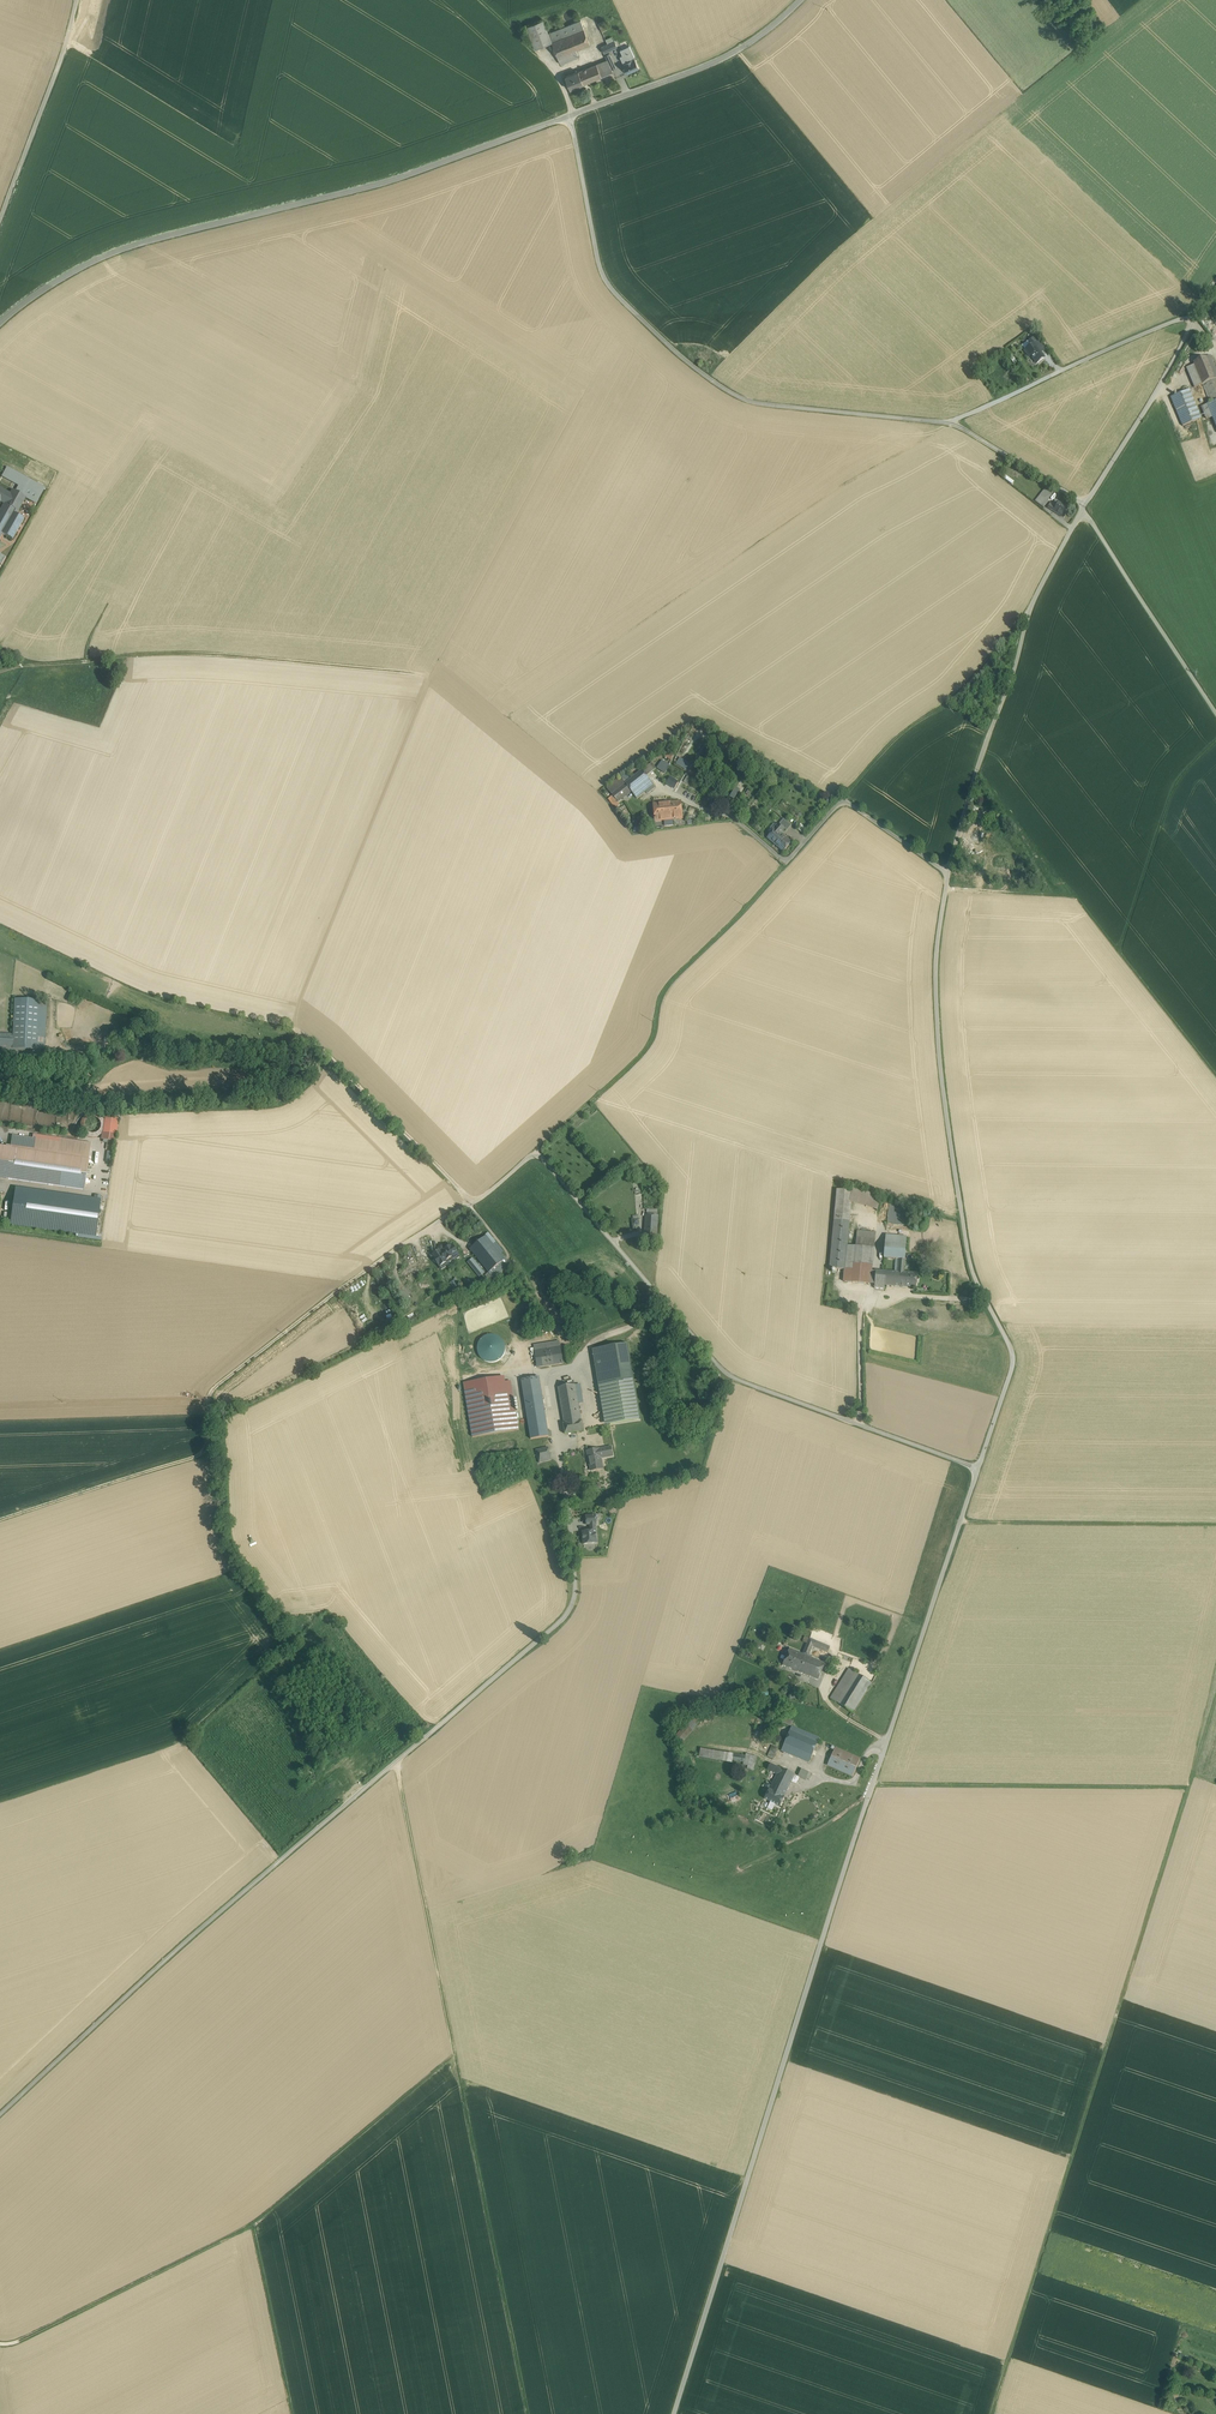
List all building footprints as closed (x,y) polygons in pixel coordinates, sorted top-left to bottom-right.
[(543,19),(526,26),(535,49),(552,42),(548,33),(543,19)] [(581,20),(548,33),(552,42),(584,29),(581,20)] [(584,29),(552,42),(561,64),(579,57),(576,50),(590,44),(584,29)] [(613,41),(601,47),(604,53),(616,47),(613,41)] [(623,62),(625,61),(631,58),(634,56),(629,46),(620,50),(623,55),(620,56),(623,62)] [(614,62),(610,53),(605,55),(607,59),(609,64),(614,62)] [(635,58),(632,59),(626,62),(623,64),(628,73),(639,68),(635,58)] [(607,59),(592,66),(579,71),(584,84),(613,72),(612,69),(609,64),(607,59)] [(579,71),(565,76),(570,89),(584,84),(579,71)] [(1036,337),(1029,342),(1032,346),(1034,344),(1037,347),(1041,344),(1036,337)] [(1037,347),(1034,344),(1032,346),(1025,351),(1029,357),(1031,356),(1037,364),(1044,358),(1041,354),(1037,347)] [(1045,350),(1041,344),(1037,347),(1041,354),(1045,350)] [(1193,363),(1194,365),(1202,385),(1215,380),(1215,379),(1215,370),(1210,356),(1193,363)] [(1202,385),(1194,365),(1186,368),(1194,388),(1202,385)] [(1202,385),(1210,403),(1215,401),(1215,381),(1215,380),(1202,385)] [(1189,390),(1171,398),(1183,427),(1201,419),(1189,390)] [(1207,405),(1210,412),(1215,410),(1215,401),(1207,405)] [(1207,405),(1201,408),(1205,419),(1211,417),(1210,412),(1207,405)] [(1014,482),(1006,476),(1004,478),(1012,484),(1014,482)] [(0,488),(0,502),(0,501),(4,503),(0,511),(0,538),(2,534),(12,540),(24,519),(16,515),(26,497),(12,490),(10,493),(0,488)] [(1045,489),(1035,501),(1043,508),(1044,508),(1046,505),(1048,502),(1047,501),(1052,495),(1052,494),(1046,489),(1045,489)] [(1047,508),(1054,512),(1059,503),(1055,501),(1053,505),(1050,503),(1047,508)] [(1054,512),(1064,518),(1069,509),(1059,503),(1054,512)] [(679,757),(676,764),(687,770),(690,763),(679,757)] [(652,763),(642,771),(646,776),(656,768),(652,763)] [(662,774),(667,766),(662,764),(658,771),(662,774)] [(700,775),(691,770),(689,773),(698,779),(700,775)] [(642,771),(625,784),(631,792),(637,799),(646,792),(647,790),(653,785),(653,786),(654,785),(646,776),(642,771)] [(680,785),(669,778),(665,783),(676,791),(680,785)] [(625,784),(612,795),(618,802),(631,792),(625,784)] [(740,790),(736,787),(730,797),(734,800),(740,790)] [(681,802),(654,804),(655,821),(666,820),(666,826),(673,825),(673,820),(682,819),(681,802)] [(768,807),(762,814),(766,817),(772,809),(768,807)] [(791,826),(785,820),(782,823),(781,822),(779,825),(784,829),(784,830),(786,832),(791,826)] [(775,829),(768,838),(767,838),(784,852),(791,843),(781,834),(784,830),(784,829),(779,825),(775,829)] [(804,834),(808,829),(803,825),(799,830),(804,834)] [(986,848),(972,844),(968,857),(982,861),(986,848)] [(40,1001),(15,1000),(13,1035),(13,1048),(37,1050),(37,1049),(37,1043),(38,1031),(40,1001)] [(47,1002),(40,1001),(38,1031),(45,1032),(47,1002)] [(0,1034),(0,1048),(13,1048),(13,1035),(0,1034)] [(0,1048),(0,1054),(37,1056),(37,1050),(13,1048),(0,1048)] [(118,1113),(107,1112),(104,1139),(115,1141),(118,1113)] [(34,1135),(34,1139),(90,1147),(90,1143),(34,1135)] [(34,1139),(12,1136),(10,1148),(11,1148),(88,1160),(90,1147),(34,1139)] [(0,1147),(0,1178),(6,1179),(11,1148),(10,1148),(0,1147)] [(88,1160),(11,1148),(6,1179),(7,1179),(84,1190),(88,1160)] [(649,1181),(649,1177),(641,1177),(642,1191),(656,1190),(656,1181),(649,1181)] [(853,1188),(852,1191),(851,1203),(877,1211),(881,1197),(853,1188)] [(834,1221),(850,1222),(851,1203),(852,1191),(837,1190),(834,1221)] [(646,1225),(657,1226),(657,1216),(657,1210),(647,1210),(647,1215),(646,1215),(646,1225)] [(850,1222),(834,1221),(829,1269),(845,1270),(847,1246),(850,1222)] [(657,1226),(646,1225),(645,1241),(656,1241),(657,1226)] [(874,1248),(876,1232),(857,1231),(856,1247),(874,1248)] [(498,1251),(501,1249),(489,1234),(486,1236),(498,1251)] [(899,1259),(905,1260),(907,1237),(886,1235),(884,1258),(896,1259),(899,1259)] [(498,1251),(486,1236),(470,1249),(489,1273),(505,1260),(498,1251)] [(441,1253),(446,1250),(443,1245),(438,1248),(440,1251),(441,1253)] [(446,1250),(441,1253),(447,1262),(447,1261),(453,1257),(454,1258),(459,1255),(453,1246),(446,1250)] [(856,1247),(847,1246),(845,1270),(844,1282),(853,1283),(856,1247)] [(873,1260),(874,1248),(856,1247),(853,1283),(867,1284),(869,1260),(873,1260)] [(447,1262),(441,1253),(434,1257),(440,1267),(447,1263),(447,1262)] [(484,1273),(472,1259),(468,1263),(480,1277),(484,1273)] [(505,1260),(489,1273),(493,1278),(493,1279),(510,1265),(505,1260)] [(875,1285),(876,1271),(872,1271),(873,1260),(869,1260),(867,1284),(875,1285)] [(908,1269),(904,1269),(904,1273),(900,1273),(899,1286),(916,1288),(917,1274),(907,1273),(908,1269)] [(884,1285),(886,1272),(876,1271),(875,1285),(874,1289),(885,1289),(885,1285),(884,1285)] [(892,1286),(893,1272),(886,1272),(884,1285),(885,1285),(892,1286)] [(893,1272),(892,1286),(899,1286),(900,1273),(898,1273),(895,1272),(893,1272)] [(478,1360),(502,1361),(504,1336),(480,1335),(478,1360)] [(535,1351),(560,1347),(560,1343),(534,1347),(535,1351)] [(592,1350),(599,1386),(603,1385),(633,1380),(628,1344),(592,1350)] [(560,1347),(535,1351),(537,1367),(563,1363),(560,1347)] [(464,1383),(473,1437),(518,1430),(511,1381),(505,1382),(504,1377),(464,1383)] [(539,1377),(521,1380),(531,1439),(549,1436),(539,1377)] [(603,1385),(610,1425),(640,1420),(633,1380),(603,1385)] [(564,1419),(581,1417),(578,1403),(583,1402),(580,1384),(558,1388),(564,1419)] [(605,1426),(610,1425),(603,1385),(599,1386),(605,1426)] [(581,1417),(564,1419),(564,1424),(565,1434),(584,1431),(582,1421),(581,1421),(581,1417)] [(548,1447),(536,1451),(539,1463),(551,1460),(548,1447)] [(611,1448),(588,1452),(591,1471),(602,1469),(600,1458),(607,1457),(607,1455),(612,1454),(611,1448)] [(590,1524),(595,1524),(596,1524),(596,1516),(586,1516),(587,1525),(590,1524)] [(583,1539),(584,1544),(597,1543),(595,1524),(590,1524),(591,1531),(583,1532),(583,1536),(583,1539)] [(809,1638),(803,1654),(804,1655),(808,1657),(813,1646),(828,1653),(830,1647),(809,1638)] [(760,1650),(762,1644),(754,1641),(752,1647),(760,1650)] [(803,1654),(789,1649),(783,1665),(798,1672),(804,1655),(803,1654)] [(808,1676),(815,1659),(808,1657),(804,1655),(798,1672),(808,1676)] [(815,1659),(808,1676),(818,1680),(825,1664),(815,1659)] [(849,1669),(830,1699),(837,1703),(856,1673),(849,1669)] [(856,1673),(837,1703),(853,1713),(872,1683),(856,1673)] [(793,1721),(784,1717),(782,1722),(791,1726),(793,1721)] [(690,1719),(676,1736),(683,1741),(697,1725),(690,1719)] [(819,1738),(792,1727),(781,1751),(786,1752),(788,1746),(807,1754),(804,1761),(809,1763),(819,1738)] [(777,1748),(773,1746),(772,1749),(771,1748),(768,1756),(774,1759),(777,1751),(776,1751),(777,1748)] [(807,1754),(788,1746),(786,1752),(804,1761),(807,1754)] [(733,1754),(701,1748),(700,1757),(732,1762),(732,1760),(733,1754)] [(860,1759),(835,1748),(827,1765),(852,1777),(860,1759)] [(745,1756),(733,1754),(732,1760),(744,1762),(745,1756)] [(757,1757),(746,1754),(744,1765),(748,1766),(747,1769),(753,1770),(757,1757)] [(795,1775),(770,1764),(767,1769),(778,1774),(773,1782),(788,1790),(792,1781),(793,1779),(795,1775)] [(809,1772),(802,1769),(798,1776),(801,1777),(800,1778),(805,1780),(806,1779),(809,1772)] [(788,1790),(773,1782),(770,1790),(769,1789),(765,1799),(780,1806),(784,1797),(788,1790)]
